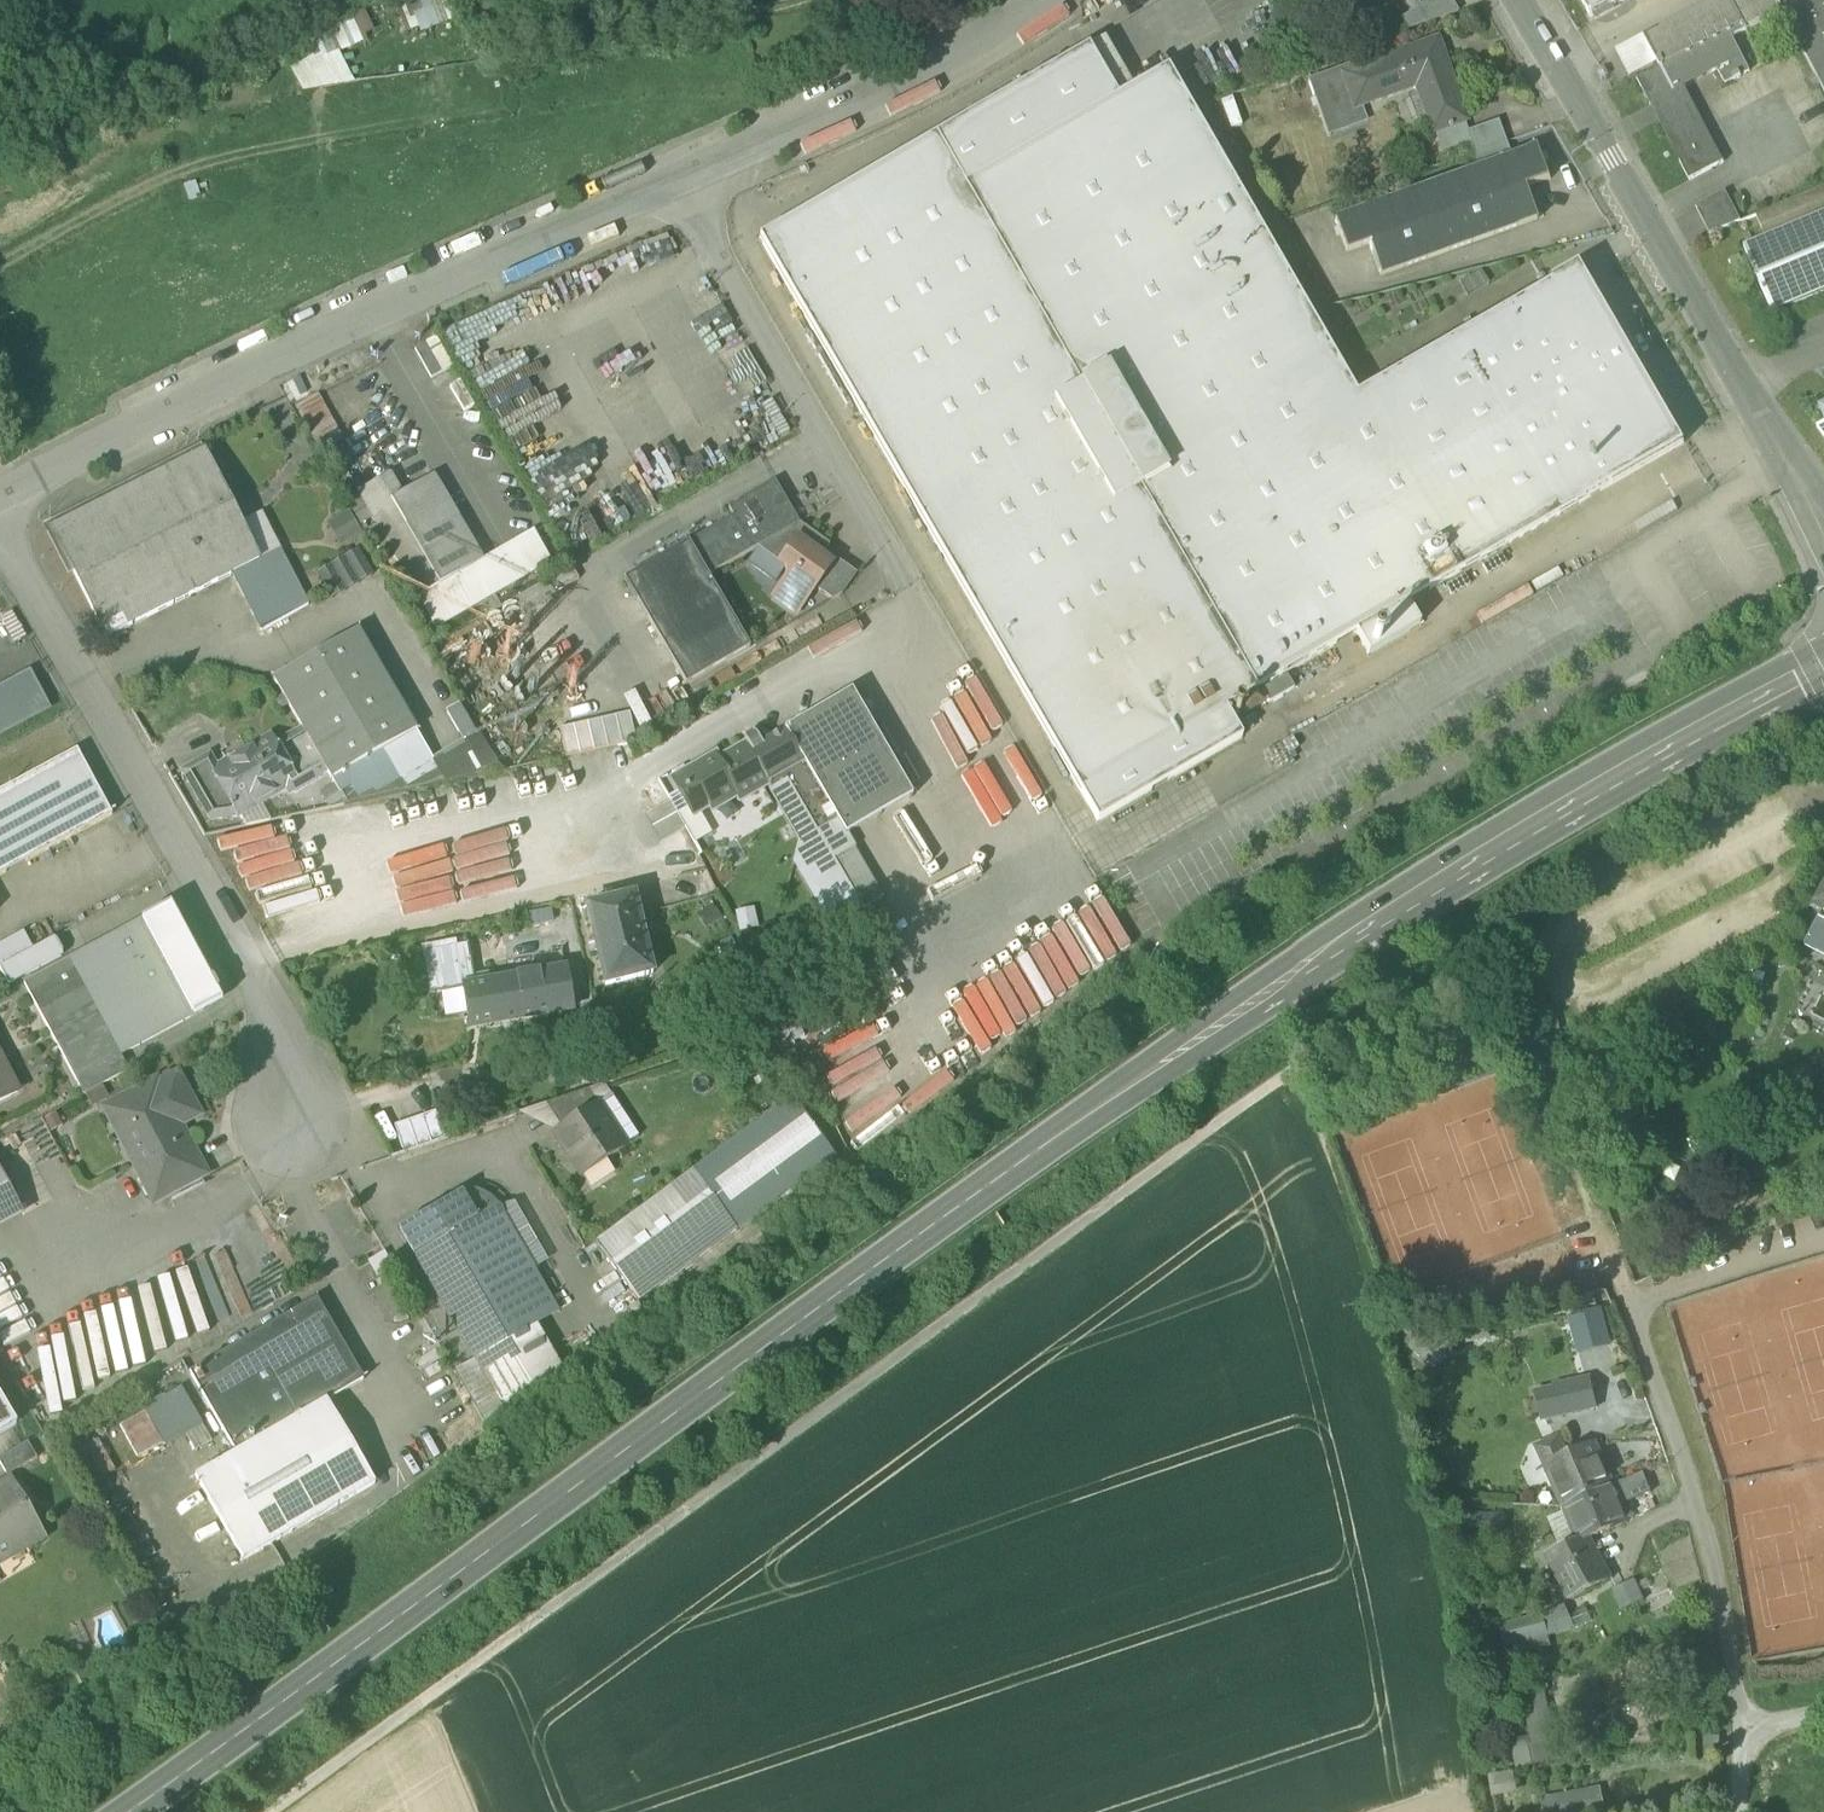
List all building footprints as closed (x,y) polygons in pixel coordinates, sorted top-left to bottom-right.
[(453,0),(391,0),(405,35),(418,30),(421,35),(462,21),(453,0)] [(1424,25),(1457,14),(1448,0),(1418,0),(1412,4),(1424,25)] [(1588,20),(1626,0),(1578,0),(1588,20)] [(1748,32),(1731,0),(1720,0),(1647,39),(1646,36),(1644,36),(1659,64),(1661,68),(1703,46),(1717,70),(1725,85),(1749,72),(1731,39),(1745,31),(1746,33),(1748,32)] [(1784,13),(1777,0),(1731,0),(1748,32),(1784,13)] [(1784,13),(1823,86),(1823,0),(1777,0),(1784,13)] [(364,11),(283,54),(303,94),(356,85),(339,55),(368,42),(366,37),(375,33),(364,11)] [(1631,79),(1659,64),(1644,36),(1616,51),(1631,79)] [(1683,88),(1717,70),(1703,46),(1661,68),(1637,81),(1690,180),(1723,163),(1683,88)] [(1414,88),(1433,135),(1464,123),(1437,53),(1425,58),(1421,47),(1352,74),(1342,78),(1355,111),(1414,88)] [(935,137),(964,187),(1117,99),(1088,49),(935,137)] [(1306,83),(1325,132),(1358,120),(1355,111),(1342,78),(1352,74),(1349,66),(1306,83)] [(1167,69),(1117,99),(964,187),(963,187),(1256,692),(1355,635),(1407,605),(1685,444),(1582,265),(1356,396),(1167,69)] [(1242,126),(1232,98),(1219,103),(1230,131),(1242,126)] [(1468,134),(1464,123),(1433,135),(1442,159),(1471,156),(1463,136),(1468,134)] [(1463,136),(1471,156),(1504,144),(1496,123),(1468,134),(1463,136)] [(760,239),(1080,794),(1225,710),(1256,692),(963,187),(964,187),(935,137),(760,239)] [(1471,156),(1476,170),(1510,158),(1504,145),(1471,156)] [(1539,147),(1510,158),(1476,170),(1334,221),(1346,253),(1369,245),(1529,188),(1551,180),(1539,147)] [(1540,220),(1529,188),(1369,245),(1380,277),(1540,220)] [(1765,240),(1823,215),(1823,188),(1756,216),(1765,240)] [(1697,208),(1711,235),(1742,222),(1726,193),(1697,208)] [(1765,240),(1743,249),(1771,316),(1823,294),(1823,215),(1765,240)] [(1481,271),(1459,283),(1466,297),(1489,285),(1481,271)] [(521,302),(445,324),(458,366),(533,344),(521,302)] [(436,345),(424,354),(437,372),(450,363),(436,345)] [(183,373),(188,380),(211,364),(206,357),(183,373)] [(318,395),(294,408),(319,454),(343,441),(318,395)] [(51,530),(107,639),(233,576),(259,563),(241,527),(204,453),(51,530)] [(357,494),(418,600),(483,562),(433,478),(402,496),(390,475),(357,494)] [(733,518),(688,544),(708,577),(757,548),(798,524),(774,483),(728,509),(733,518)] [(361,534),(347,512),(325,525),(339,547),(361,534)] [(241,527),(259,563),(278,553),(260,517),(241,527)] [(757,548),(779,565),(796,541),(831,567),(836,560),(825,552),(829,546),(798,524),(757,548)] [(532,534),(483,562),(418,600),(435,629),(549,563),(532,534)] [(814,589),(831,567),(796,541),(779,565),(786,569),(787,578),(773,598),(796,614),(814,589)] [(749,649),(708,577),(688,544),(624,580),(685,686),(749,649)] [(317,574),(332,600),(372,577),(357,551),(317,574)] [(233,576),(262,633),(308,607),(280,552),(278,553),(259,563),(233,576)] [(814,589),(832,602),(841,596),(856,575),(836,560),(831,567),(814,589)] [(1419,627),(1407,605),(1355,635),(1368,657),(1419,627)] [(332,782),(332,781),(344,775),(416,733),(358,632),(274,681),(302,729),(303,731),(326,772),(328,774),(332,782)] [(49,707),(30,672),(0,688),(0,733),(49,707)] [(1261,692),(1268,705),(1293,690),(1286,678),(1261,692)] [(784,731),(788,738),(837,821),(845,837),(846,836),(902,804),(913,798),(851,692),(784,731)] [(353,790),(344,775),(332,781),(335,786),(344,801),(347,806),(502,772),(479,733),(476,735),(459,707),(447,714),(463,743),(432,761),(432,762),(395,783),(387,770),(353,790)] [(1242,740),(1225,710),(1080,794),(1097,823),(1242,740)] [(629,714),(615,717),(622,746),(635,743),(629,714)] [(608,749),(622,746),(615,717),(602,720),(608,749)] [(595,751),(608,749),(602,720),(588,723),(595,751)] [(573,726),(580,755),(595,751),(588,723),(573,726)] [(580,755),(573,726),(558,729),(564,758),(580,755)] [(240,819),(262,806),(285,793),(288,798),(328,774),(326,772),(289,794),(285,787),(238,815),(212,820),(185,773),(209,759),(217,772),(234,762),(236,765),(250,757),(248,754),(264,744),(268,751),(303,731),(302,729),(276,744),(271,735),(217,766),(210,755),(180,772),(210,825),(240,819)] [(185,773),(212,820),(238,815),(285,787),(289,794),(326,772),(303,731),(268,751),(264,744),(248,754),(250,757),(236,765),(234,762),(217,772),(209,759),(185,773)] [(432,761),(416,733),(344,775),(353,790),(387,770),(395,783),(432,762),(432,761)] [(744,741),(745,743),(746,742),(754,757),(764,752),(761,746),(762,745),(755,734),(752,734),(745,738),(744,741)] [(788,738),(764,752),(754,757),(770,785),(768,786),(771,790),(787,781),(817,832),(837,821),(788,738)] [(739,802),(768,786),(770,785),(754,757),(746,742),(745,743),(734,749),(735,751),(719,760),(715,754),(686,772),(693,784),(683,790),(692,806),(697,814),(700,813),(714,804),(712,800),(732,789),(739,802)] [(676,814),(692,806),(683,790),(693,784),(686,772),(715,754),(719,760),(735,751),(734,749),(733,748),(720,756),(717,751),(669,778),(676,791),(667,796),(670,801),(676,814)] [(0,793),(0,877),(112,817),(77,752),(0,793)] [(787,781),(771,790),(801,842),(795,863),(833,928),(862,911),(833,860),(853,849),(850,843),(846,836),(845,837),(837,821),(817,832),(787,781)] [(344,801),(335,786),(319,795),(328,810),(344,801)] [(644,815),(651,828),(676,814),(670,801),(644,815)] [(262,806),(240,819),(245,828),(271,822),(262,806)] [(692,806),(676,814),(684,827),(694,845),(712,834),(700,813),(697,814),(692,806)] [(684,827),(676,814),(651,828),(658,841),(684,827)] [(833,860),(862,911),(883,899),(853,849),(833,860)] [(458,906),(455,895),(403,909),(405,919),(458,906)] [(1815,911),(1823,915),(1820,922),(1823,924),(1823,895),(1815,911)] [(588,907),(606,985),(653,974),(634,896),(622,899),(594,906),(588,907)] [(1093,944),(1116,934),(1100,899),(1077,909),(1093,944)] [(721,922),(712,905),(697,914),(705,930),(721,922)] [(170,906),(142,921),(193,1016),(204,1010),(202,1005),(219,996),(217,994),(218,990),(213,981),(210,980),(202,965),(185,974),(167,940),(184,931),(170,906)] [(758,929),(754,908),(735,913),(739,934),(758,929)] [(120,1056),(193,1016),(142,921),(24,984),(75,1080),(120,1056)] [(1065,987),(1089,973),(1061,926),(1036,941),(1065,987)] [(34,951),(24,931),(0,944),(0,969),(34,951)] [(202,965),(184,931),(167,940),(185,974),(202,965)] [(737,953),(731,938),(716,943),(722,959),(737,953)] [(8,985),(63,956),(55,939),(34,951),(0,969),(0,971),(8,985)] [(424,949),(431,992),(443,990),(463,987),(465,986),(464,983),(474,982),(467,942),(424,949)] [(1023,956),(977,983),(997,1017),(1019,1004),(1027,1017),(1050,1003),(1023,956)] [(465,986),(463,987),(466,1007),(469,1025),(572,1008),(565,966),(474,982),(464,983),(465,986)] [(446,1011),(466,1007),(463,987),(443,990),(446,1011)] [(222,1002),(219,996),(202,1005),(204,1010),(193,1016),(194,1018),(222,1002)] [(768,1029),(781,1054),(794,1047),(782,1024),(768,1029)] [(793,1077),(806,1071),(794,1047),(781,1054),(793,1077)] [(75,1080),(84,1096),(128,1072),(120,1056),(75,1080)] [(17,1094),(1,1064),(0,1064),(0,1103),(17,1094)] [(598,1070),(564,1068),(563,1084),(597,1086),(598,1070)] [(793,1077),(802,1093),(814,1087),(806,1071),(793,1077)] [(135,1168),(154,1203),(206,1175),(193,1150),(189,1152),(173,1121),(196,1109),(178,1074),(158,1085),(156,1081),(104,1109),(105,1111),(110,1109),(133,1152),(137,1150),(144,1163),(140,1165),(135,1168)] [(613,1098),(604,1085),(587,1091),(597,1106),(598,1108),(613,1098)] [(545,1105),(561,1130),(597,1106),(587,1091),(545,1105)] [(613,1098),(598,1108),(625,1148),(639,1138),(613,1098)] [(696,1169),(692,1173),(735,1231),(739,1229),(834,1160),(789,1100),(696,1169)] [(561,1130),(545,1105),(518,1115),(555,1134),(561,1130)] [(555,1134),(582,1176),(625,1148),(598,1108),(597,1106),(561,1130),(555,1134)] [(105,1111),(135,1168),(140,1165),(144,1163),(137,1150),(133,1152),(110,1109),(105,1111)] [(394,1126),(403,1154),(444,1140),(435,1112),(394,1126)] [(22,1214),(0,1172),(0,1226),(22,1214)] [(595,1245),(638,1303),(735,1231),(692,1173),(595,1245)] [(537,1325),(513,1283),(476,1219),(462,1195),(399,1231),(474,1361),(537,1325)] [(513,1202),(500,1209),(535,1270),(548,1263),(513,1202)] [(498,1206),(476,1219),(513,1283),(535,1270),(500,1209),(498,1206)] [(513,1283),(537,1325),(559,1312),(535,1270),(513,1283)] [(189,1373),(236,1454),(236,1455),(326,1402),(363,1381),(316,1300),(189,1373)] [(564,1373),(537,1325),(474,1361),(495,1397),(495,1398),(475,1408),(487,1429),(564,1373)] [(454,1373),(475,1408),(495,1397),(474,1361),(454,1373)] [(1538,1394),(1544,1421),(1596,1410),(1590,1383),(1538,1394)] [(181,1389),(144,1411),(145,1413),(163,1445),(165,1448),(203,1427),(181,1389)] [(0,1399),(0,1436),(16,1426),(0,1399)] [(374,1485),(326,1402),(236,1455),(236,1454),(195,1478),(243,1561),(374,1485)] [(163,1445),(145,1413),(119,1427),(138,1460),(163,1445)] [(1537,1450),(1547,1472),(1570,1462),(1560,1440),(1537,1450)] [(7,1477),(37,1460),(28,1444),(0,1460),(0,1463),(7,1477)] [(1563,1508),(1563,1509),(1589,1498),(1614,1487),(1614,1486),(1596,1445),(1575,1454),(1577,1459),(1570,1462),(1547,1472),(1563,1508)] [(1642,1475),(1614,1487),(1622,1505),(1650,1493),(1642,1475)] [(3,1551),(7,1558),(43,1537),(12,1484),(0,1490),(0,1553),(3,1551)] [(1614,1487),(1589,1498),(1594,1510),(1599,1508),(1608,1530),(1629,1521),(1622,1505),(1614,1487)] [(1589,1538),(1608,1530),(1599,1508),(1594,1510),(1589,1498),(1563,1509),(1565,1513),(1578,1543),(1589,1538)] [(1505,1514),(1464,1513),(1464,1530),(1505,1531),(1505,1514)] [(1578,1543),(1565,1513),(1547,1520),(1561,1551),(1578,1543)] [(1551,1555),(1558,1571),(1575,1563),(1596,1554),(1589,1538),(1578,1543),(1561,1551),(1551,1555)] [(1575,1563),(1583,1582),(1604,1573),(1596,1554),(1575,1563)] [(1583,1582),(1575,1563),(1558,1571),(1569,1598),(1607,1581),(1604,1573),(1583,1582)] [(1625,1614),(1647,1604),(1636,1583),(1614,1593),(1625,1614)] [(1557,1637),(1592,1623),(1586,1610),(1570,1616),(1567,1608),(1548,1615),(1500,1627),(1507,1651),(1557,1637)] [(1532,1744),(1554,1740),(1543,1680),(1520,1684),(1532,1744)] [(1554,1740),(1532,1744),(1536,1766),(1559,1762),(1554,1740)] [(1536,1766),(1532,1744),(1511,1749),(1516,1770),(1536,1766)] [(1513,1772),(1489,1777),(1493,1799),(1517,1795),(1513,1772)] [(1576,1798),(1579,1811),(1605,1811),(1601,1793),(1576,1798)] [(1568,1800),(1571,1811),(1573,1811),(1579,1811),(1576,1798),(1568,1800)] [(1546,1811),(1571,1811),(1568,1800),(1544,1805),(1546,1811)]
